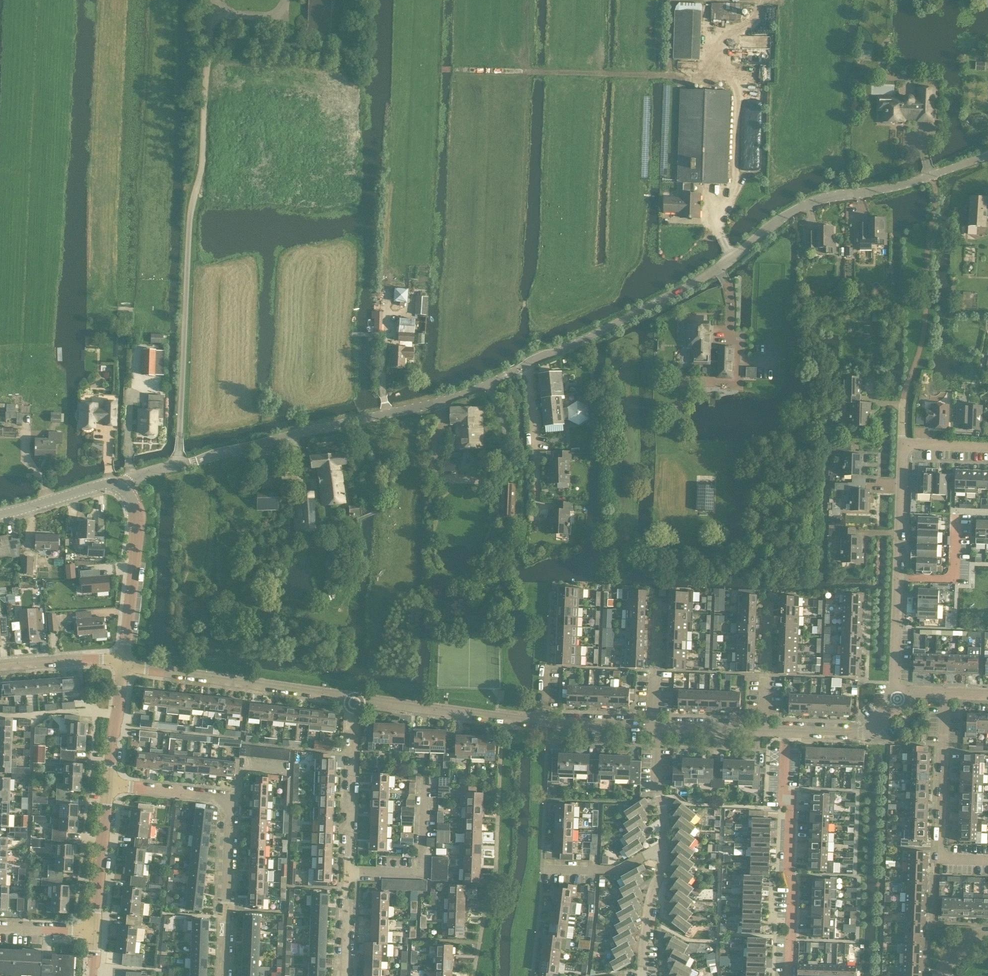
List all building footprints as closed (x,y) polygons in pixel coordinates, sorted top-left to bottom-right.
[(740,21),(741,4),(711,3),(711,20),(740,21)] [(883,110),(884,110),(884,118),(883,118),(882,122),(891,123),(891,122),(904,122),(904,113),(919,113),(918,120),(933,121),(934,89),(919,88),(919,101),(913,101),(913,100),(913,99),(912,98),(911,97),(910,97),(909,97),(908,97),(907,97),(906,97),(905,98),(905,99),(904,100),(904,101),(896,101),(896,99),(892,99),(891,98),(887,98),(886,99),(884,99),(883,99),(882,99),(881,100),(880,100),(880,101),(879,102),(879,103),(879,104),(879,105),(879,106),(879,107),(880,108),(881,108),(881,109),(882,109),(883,110)] [(728,184),(731,91),(681,89),(678,183),(684,183),(683,194),(682,194),(682,198),(665,198),(665,212),(681,213),(681,218),(700,218),(701,194),(694,194),(694,183),(728,184)] [(986,227),(987,217),(987,207),(987,203),(987,197),(970,196),(968,226),(986,227)] [(884,218),(871,218),(871,223),(857,224),(858,239),(878,239),(878,245),(887,245),(887,233),(884,233),(884,218)] [(820,232),(818,232),(806,232),(806,248),(826,248),(826,254),(835,254),(835,242),(833,242),(833,227),(820,227),(820,232)] [(853,283),(850,291),(858,294),(861,285),(853,283)] [(415,314),(425,315),(427,315),(428,297),(427,297),(415,296),(415,299),(415,314)] [(689,317),(688,347),(694,347),(693,363),(710,363),(718,363),(718,377),(732,377),(733,348),(719,347),(710,347),(710,336),(710,322),(704,322),(704,317),(689,317)] [(391,347),(390,366),(404,367),(404,358),(412,358),(413,348),(405,348),(405,341),(413,342),(414,334),(414,319),(399,318),(399,329),(399,333),(398,341),(400,341),(400,347),(391,347)] [(163,335),(151,334),(151,343),(162,343),(163,335)] [(143,350),(142,375),(154,375),(155,350),(143,350)] [(562,372),(540,374),(545,426),(565,424),(564,420),(568,420),(579,425),(589,419),(588,407),(578,401),(568,408),(563,408),(562,396),(564,396),(562,372)] [(845,396),(845,403),(851,403),(851,415),(850,415),(850,417),(851,417),(851,426),(869,426),(869,416),(869,411),(872,411),(872,403),(860,403),(860,396),(860,379),(845,379),(845,396)] [(140,412),(139,418),(141,418),(140,433),(148,434),(149,435),(153,435),(155,434),(156,434),(157,418),(163,418),(163,404),(162,403),(162,395),(148,395),(148,404),(150,404),(150,411),(141,410),(141,412),(140,412)] [(6,407),(6,404),(14,404),(15,399),(0,399),(0,407),(6,407)] [(78,419),(80,421),(79,427),(82,428),(84,429),(86,430),(89,430),(91,430),(93,428),(94,428),(94,421),(96,421),(96,420),(104,420),(104,425),(115,426),(116,402),(105,401),(104,410),(96,410),(97,404),(80,403),(80,410),(78,412),(77,414),(77,416),(78,419)] [(948,429),(949,405),(932,404),(932,409),(927,409),(926,422),(931,422),(931,428),(948,429)] [(981,430),(982,406),(965,405),(965,407),(958,406),(957,423),(964,424),(964,429),(981,430)] [(482,407),(451,408),(451,424),(457,424),(457,449),(482,448),(482,407)] [(51,415),(51,421),(59,422),(61,422),(61,414),(60,414),(51,413),(51,415)] [(49,439),(35,439),(35,446),(34,446),(34,450),(35,450),(35,455),(55,456),(55,444),(61,444),(62,433),(49,433),(49,439)] [(551,474),(548,474),(548,483),(557,483),(557,481),(570,481),(569,475),(570,475),(570,472),(568,472),(568,459),(571,459),(571,451),(557,452),(557,459),(550,459),(550,468),(551,468),(551,474)] [(321,455),(309,457),(311,469),(317,468),(322,506),(345,503),(344,496),(345,496),(344,493),(343,493),(340,466),(346,465),(344,453),(333,455),(333,454),(321,455)] [(843,467),(843,469),(844,469),(844,475),(853,475),(853,483),(866,483),(866,475),(860,475),(860,467),(859,467),(859,462),(862,462),(863,455),(844,454),(844,467),(843,467)] [(460,462),(443,462),(443,472),(460,472),(460,462)] [(917,494),(931,494),(933,469),(926,468),(926,474),(917,474),(917,494)] [(933,469),(931,494),(947,495),(947,475),(939,475),(939,469),(933,469)] [(956,469),(955,488),(955,493),(966,493),(967,469),(956,469)] [(967,469),(966,493),(976,494),(977,470),(967,469)] [(977,470),(976,494),(977,494),(977,489),(987,489),(987,470),(977,470)] [(844,483),(844,490),(848,490),(852,490),(851,502),(850,504),(851,504),(851,505),(851,510),(868,510),(868,502),(867,502),(867,497),(870,497),(870,489),(865,489),(866,483),(853,483),(844,483)] [(502,485),(501,517),(515,517),(516,485),(502,485)] [(313,492),(294,491),(295,531),(314,531),(313,492)] [(278,492),(256,493),(257,510),(278,509),(278,492)] [(547,524),(547,533),(557,534),(557,532),(569,533),(569,526),(570,526),(570,523),(568,523),(569,511),(572,511),(573,503),(558,502),(558,510),(550,509),(550,518),(551,518),(551,524),(547,524)] [(350,516),(360,515),(359,507),(359,505),(349,506),(350,516)] [(912,524),(912,530),(938,531),(938,518),(919,517),(918,524),(912,524)] [(80,522),(79,538),(88,539),(88,555),(103,556),(104,538),(93,538),(94,522),(92,522),(91,520),(87,520),(85,522),(80,522)] [(976,521),(975,538),(975,544),(986,544),(987,521),(976,521)] [(501,526),(501,534),(511,535),(512,526),(501,526)] [(863,563),(864,554),(860,554),(860,548),(861,548),(862,537),(854,537),(855,529),(840,529),(840,537),(843,537),(843,551),(841,551),(841,554),(842,554),(842,561),(854,561),(854,563),(863,563)] [(918,537),(917,544),(937,545),(938,531),(912,530),(912,537),(918,537)] [(11,555),(8,535),(0,536),(0,558),(11,555)] [(34,545),(34,546),(35,546),(35,550),(57,550),(58,535),(36,535),(35,545),(34,545)] [(911,551),(911,557),(937,558),(937,545),(917,544),(917,551),(911,551)] [(21,557),(21,573),(32,574),(32,557),(21,557)] [(916,571),(922,571),(922,573),(924,574),(930,574),(932,573),(932,572),(936,572),(937,566),(940,566),(942,565),(942,558),(937,558),(911,557),(911,563),(917,564),(916,571)] [(82,593),(109,591),(107,575),(95,576),(94,570),(80,571),(82,593)] [(559,597),(579,598),(584,598),(585,589),(579,589),(579,588),(559,587),(559,597)] [(623,588),(622,600),(628,600),(646,601),(647,591),(629,590),(629,589),(623,588)] [(912,597),(912,604),(938,605),(939,590),(919,589),(918,597),(912,597)] [(671,591),(670,602),(689,602),(693,603),(694,591),(688,590),(688,592),(671,591)] [(844,593),(844,603),(862,604),(863,594),(844,593)] [(739,594),(738,604),(757,605),(758,595),(739,594)] [(781,596),(781,606),(799,606),(800,596),(781,596)] [(559,597),(559,607),(578,607),(579,598),(559,597)] [(628,600),(627,609),(646,610),(646,601),(628,600)] [(670,602),(670,611),(693,612),(693,603),(689,602),(670,602)] [(844,603),(844,613),(862,614),(862,604),(844,603)] [(738,604),(738,614),(757,614),(757,605),(738,604)] [(938,620),(938,605),(912,604),(912,610),(918,610),(918,619),(938,620)] [(781,606),(780,616),(799,616),(799,606),(781,606)] [(559,607),(558,616),(578,617),(578,607),(559,607)] [(19,610),(21,630),(16,631),(15,632),(16,642),(17,643),(22,643),(37,642),(36,629),(43,628),(42,608),(19,610)] [(627,609),(627,619),(646,620),(646,610),(627,609)] [(77,612),(78,635),(92,634),(93,639),(107,637),(106,632),(104,632),(103,617),(91,618),(90,611),(77,612)] [(670,611),(670,621),(693,622),(693,612),(670,611)] [(844,613),(843,623),(861,624),(862,614),(844,613)] [(54,614),(48,615),(49,632),(57,632),(57,631),(56,619),(56,614),(54,614)] [(738,614),(737,623),(756,624),(757,614),(738,614)] [(558,616),(558,626),(578,627),(578,617),(558,616)] [(780,616),(780,625),(799,626),(799,616),(780,616)] [(627,619),(627,629),(645,630),(646,620),(627,619)] [(670,621),(669,630),(688,631),(692,631),(693,622),(670,621)] [(737,623),(737,633),(756,634),(756,624),(737,623)] [(843,623),(843,633),(861,633),(861,624),(843,623)] [(780,625),(780,635),(798,635),(799,626),(780,625)] [(558,626),(558,636),(577,636),(578,627),(558,626)] [(627,629),(626,638),(645,639),(645,630),(627,629)] [(669,630),(669,640),(687,641),(688,631),(669,630)] [(737,633),(737,642),(756,643),(756,634),(737,633)] [(843,633),(842,644),(861,645),(861,633),(843,633)] [(780,635),(779,644),(798,645),(798,635),(780,635)] [(558,636),(557,645),(577,646),(577,636),(558,636)] [(626,638),(626,648),(644,649),(645,639),(626,638)] [(669,640),(668,649),(687,650),(687,641),(669,640)] [(737,642),(736,652),(755,653),(756,643),(737,642)] [(779,644),(779,654),(798,655),(798,645),(779,644)] [(842,644),(842,654),(860,655),(861,645),(842,644)] [(557,645),(557,655),(581,656),(582,646),(577,646),(557,645)] [(626,648),(625,658),(644,658),(644,649),(626,648)] [(914,672),(925,672),(926,654),(926,649),(919,649),(919,648),(914,648),(913,654),(915,654),(914,672)] [(668,649),(668,659),(687,660),(687,650),(668,649)] [(936,654),(936,672),(946,673),(947,651),(936,651),(936,654)] [(947,651),(946,673),(957,673),(958,655),(951,655),(952,651),(947,651)] [(958,655),(957,673),(968,674),(968,656),(962,656),(962,652),(958,651),(958,655)] [(968,656),(968,674),(979,674),(979,656),(973,656),(973,651),(968,651),(968,656)] [(736,652),(736,661),(755,662),(755,653),(736,652)] [(779,654),(779,663),(797,664),(802,664),(802,655),(798,655),(779,654)] [(842,654),(842,665),(860,666),(860,655),(842,654)] [(926,654),(925,672),(936,672),(936,654),(926,654)] [(557,655),(556,665),(581,666),(581,656),(557,655)] [(625,667),(644,668),(644,658),(625,658),(625,667)] [(668,668),(677,669),(686,669),(687,660),(668,659),(668,668)] [(735,671),(745,672),(754,672),(755,662),(736,661),(735,671)] [(778,673),(786,673),(797,674),(797,664),(779,663),(778,673)] [(842,665),(841,676),(859,676),(860,666),(842,665)] [(72,677),(61,678),(62,692),(72,691),(73,691),(79,690),(78,679),(72,679),(72,677)] [(49,679),(50,693),(62,692),(61,678),(49,679)] [(37,680),(38,694),(50,693),(49,679),(37,680)] [(25,681),(26,695),(38,694),(37,680),(25,681)] [(13,682),(15,701),(20,701),(20,695),(26,695),(25,681),(13,682)] [(0,689),(0,699),(3,699),(3,696),(14,696),(14,702),(15,701),(13,682),(1,683),(2,689),(0,689)] [(568,704),(578,704),(579,686),(568,686),(568,704)] [(579,686),(578,704),(588,705),(588,687),(579,686)] [(588,687),(588,705),(597,705),(599,687),(588,687)] [(599,687),(597,705),(608,706),(609,687),(599,687)] [(609,687),(608,706),(619,706),(620,688),(609,687)] [(620,688),(619,706),(629,706),(630,688),(620,688)] [(144,690),(142,705),(149,706),(149,711),(153,712),(154,706),(156,691),(144,690)] [(675,693),(675,701),(679,701),(679,708),(688,709),(689,690),(680,690),(679,693),(675,693)] [(689,690),(688,709),(698,709),(699,691),(689,690)] [(156,691),(154,706),(167,707),(168,693),(156,691)] [(699,691),(698,709),(709,709),(710,691),(699,691)] [(710,691),(709,709),(719,710),(720,691),(710,691)] [(720,691),(719,710),(730,710),(730,692),(720,691)] [(730,692),(730,710),(740,711),(741,692),(730,692)] [(167,707),(166,713),(178,715),(180,694),(168,693),(167,707)] [(180,694),(178,715),(190,716),(191,710),(193,695),(180,694)] [(790,694),(789,713),(800,713),(800,695),(790,694)] [(193,695),(191,710),(203,711),(205,696),(193,695)] [(800,695),(800,713),(810,714),(810,695),(800,695)] [(810,695),(810,714),(820,714),(821,696),(810,695)] [(205,696),(203,711),(203,713),(207,714),(208,712),(215,712),(217,698),(205,696)] [(821,696),(820,714),(831,714),(832,696),(821,696)] [(832,696),(831,714),(842,715),(843,696),(832,696)] [(843,696),(842,715),(851,715),(852,697),(843,696)] [(217,698),(215,712),(215,718),(227,719),(229,699),(217,698)] [(241,721),(241,719),(243,708),(240,708),(241,700),(229,699),(227,719),(241,721)] [(249,704),(247,719),(260,720),(261,706),(259,703),(255,703),(253,705),(249,704)] [(261,706),(260,720),(267,721),(266,727),(271,727),(272,721),(273,707),(261,706)] [(273,707),(272,721),(285,723),(286,708),(273,707)] [(286,708),(285,723),(297,724),(298,710),(286,708)] [(298,710),(297,724),(309,725),(310,711),(298,710)] [(310,711),(309,725),(321,726),(322,712),(310,711)] [(321,726),(321,731),(333,732),(333,730),(335,731),(336,721),(334,721),(335,713),(322,712),(321,726)] [(977,733),(978,714),(968,714),(967,732),(965,732),(965,738),(976,738),(977,733)] [(978,714),(977,733),(986,734),(987,715),(978,714)] [(88,732),(88,724),(79,723),(80,716),(65,715),(65,723),(69,724),(69,736),(85,737),(85,732),(88,732)] [(12,731),(12,719),(0,719),(0,731),(12,731)] [(201,728),(201,733),(213,734),(214,729),(213,729),(214,726),(208,725),(207,728),(201,728)] [(376,743),(390,743),(390,725),(375,725),(375,728),(369,728),(369,750),(375,750),(376,743)] [(390,725),(390,743),(404,743),(404,752),(410,752),(411,734),(405,734),(405,726),(390,725)] [(11,743),(12,731),(0,731),(0,743),(11,743)] [(411,734),(410,752),(430,753),(431,731),(416,731),(416,734),(411,734)] [(431,731),(430,753),(444,753),(443,769),(450,769),(451,758),(451,740),(446,740),(446,732),(431,731)] [(61,743),(60,757),(75,757),(75,750),(85,751),(85,737),(69,736),(61,736),(61,743)] [(451,740),(451,758),(472,759),(472,737),(457,737),(457,740),(451,740)] [(487,737),(472,737),(472,759),(495,760),(495,741),(487,741),(487,737)] [(11,755),(17,756),(17,750),(11,750),(11,743),(0,743),(0,755),(11,755)] [(34,746),(33,755),(42,756),(42,746),(34,746)] [(912,762),(930,763),(930,753),(928,753),(928,747),(908,746),(907,760),(907,764),(912,764),(912,762)] [(806,766),(816,766),(817,749),(807,748),(806,766)] [(149,754),(148,768),(160,770),(161,755),(162,750),(150,749),(150,754),(149,754)] [(271,749),(270,760),(277,760),(278,749),(271,749)] [(817,749),(816,766),(825,767),(826,749),(817,749)] [(826,749),(825,767),(835,767),(836,749),(826,749)] [(836,749),(835,767),(845,768),(846,750),(836,749)] [(161,755),(160,770),(172,771),(174,751),(169,750),(168,755),(161,755)] [(846,750),(845,768),(855,768),(856,750),(846,750)] [(856,750),(855,768),(865,768),(866,751),(856,750)] [(174,751),(172,771),(184,772),(186,757),(186,752),(174,751)] [(135,767),(148,768),(149,754),(137,752),(135,767)] [(186,757),(184,772),(196,773),(198,758),(199,753),(193,753),(192,758),(186,757)] [(12,773),(29,774),(29,768),(16,767),(16,762),(10,762),(11,755),(0,755),(0,773),(12,773)] [(315,755),(314,771),(334,772),(334,768),(336,768),(336,763),(335,762),(335,760),(330,760),(330,756),(315,755)] [(553,758),(552,782),(560,782),(560,778),(574,779),(574,774),(575,756),(560,755),(560,759),(553,758)] [(962,755),(961,774),(979,774),(984,775),(984,767),(984,765),(984,763),(985,755),(979,755),(962,755)] [(590,756),(575,756),(574,774),(588,774),(588,783),(594,783),(595,760),(589,760),(590,756)] [(595,760),(594,783),(600,783),(601,780),(615,780),(616,757),(601,756),(601,760),(595,760)] [(65,765),(64,777),(81,777),(81,773),(83,773),(84,765),(74,764),(75,757),(60,757),(60,764),(65,765)] [(616,757),(615,780),(629,780),(629,784),(641,785),(641,781),(642,762),(631,761),(631,758),(616,757)] [(198,758),(196,773),(209,775),(210,760),(198,758)] [(222,761),(221,776),(233,777),(233,774),(237,774),(239,760),(234,759),(234,762),(222,761)] [(675,762),(674,786),(677,786),(684,786),(684,783),(698,784),(698,777),(699,760),(684,759),(684,763),(678,763),(675,762)] [(210,760),(209,775),(221,776),(222,761),(210,760)] [(699,760),(698,777),(712,778),(712,787),(718,787),(719,764),(713,764),(713,760),(699,760)] [(719,764),(718,787),(725,788),(725,779),(739,779),(740,761),(725,761),(725,764),(719,764)] [(739,779),(739,785),(752,786),(752,789),(760,789),(760,781),(765,781),(765,776),(760,776),(760,766),(754,765),(754,762),(740,761),(739,779)] [(907,764),(907,771),(929,772),(930,763),(912,762),(912,764),(907,764)] [(314,784),(334,785),(334,772),(314,771),(314,784)] [(912,780),(907,779),(907,783),(911,783),(912,781),(929,782),(929,772),(907,771),(907,772),(912,772),(912,780)] [(961,774),(961,783),(984,784),(984,782),(984,775),(979,774),(961,774)] [(373,775),(373,787),(389,788),(390,775),(373,775)] [(282,776),(281,781),(284,781),(284,797),(289,798),(290,777),(289,777),(282,776)] [(57,784),(56,797),(71,798),(71,791),(80,791),(81,777),(64,777),(64,784),(57,784)] [(252,783),(252,796),(273,797),(273,792),(266,791),(267,778),(255,777),(255,784),(252,783)] [(9,791),(10,779),(0,778),(0,791),(9,791)] [(439,778),(439,786),(439,787),(450,787),(450,778),(439,778)] [(906,791),(911,791),(929,791),(929,782),(912,781),(911,783),(907,783),(906,783),(906,791)] [(961,783),(961,793),(983,794),(983,786),(984,784),(961,783)] [(314,784),(313,796),(318,796),(333,797),(334,785),(314,784)] [(373,787),(372,800),(389,801),(389,788),(373,787)] [(439,787),(438,798),(444,798),(445,793),(450,793),(450,787),(439,787)] [(461,787),(461,806),(467,806),(483,807),(484,794),(476,794),(476,788),(461,787)] [(9,803),(9,791),(0,791),(0,803),(9,803)] [(911,799),(906,799),(906,803),(911,803),(911,801),(928,801),(929,791),(911,791),(911,799)] [(812,793),(812,804),(835,804),(836,792),(830,792),(830,794),(812,793)] [(961,793),(960,803),(983,803),(983,794),(961,793)] [(252,796),(251,808),(266,809),(266,802),(272,802),(273,797),(252,796)] [(318,796),(318,808),(333,809),(333,797),(318,796)] [(61,805),(60,817),(77,818),(77,814),(79,814),(80,805),(71,805),(71,798),(56,797),(56,805),(61,805)] [(625,812),(630,820),(645,811),(642,807),(648,803),(645,799),(625,812)] [(680,807),(677,811),(691,822),(697,814),(677,799),(674,803),(680,807)] [(372,800),(372,813),(388,813),(389,801),(372,800)] [(911,801),(911,803),(911,810),(928,811),(928,801),(911,801)] [(8,815),(9,803),(0,803),(0,815),(8,815)] [(960,803),(960,812),(977,813),(982,813),(983,803),(960,803)] [(132,810),(130,823),(147,825),(149,812),(153,813),(154,806),(138,804),(137,811),(132,810)] [(812,813),(830,814),(835,814),(835,804),(812,804),(812,813)] [(557,805),(556,817),(575,817),(575,805),(557,805)] [(467,806),(466,819),(483,820),(483,807),(467,806)] [(402,814),(402,819),(414,820),(415,814),(415,808),(402,807),(402,814)] [(251,808),(251,821),(265,821),(266,809),(251,808)] [(313,820),(317,821),(332,821),(333,809),(318,808),(313,808),(313,820)] [(195,810),(194,823),(209,825),(211,811),(195,810)] [(910,818),(905,818),(905,822),(910,822),(910,820),(928,821),(928,811),(911,810),(910,818)] [(624,824),(629,833),(644,823),(642,819),(647,815),(645,811),(630,820),(624,824)] [(679,819),(676,823),(691,834),(697,826),(691,822),(677,811),(673,815),(679,819)] [(960,812),(960,822),(977,822),(977,821),(977,813),(960,812)] [(372,813),(371,825),(388,826),(388,813),(372,813)] [(812,813),(811,823),(830,823),(830,814),(812,813)] [(8,815),(0,815),(0,827),(8,827),(8,815)] [(21,824),(21,827),(15,827),(10,827),(10,833),(15,833),(27,833),(27,827),(27,816),(20,815),(20,824),(21,824)] [(52,825),(52,838),(66,839),(67,832),(76,832),(77,818),(60,817),(60,825),(52,825)] [(556,817),(556,829),(574,830),(575,817),(556,817)] [(753,818),(752,827),(771,828),(771,819),(753,818)] [(466,819),(466,831),(482,832),(483,820),(466,819)] [(910,822),(910,829),(927,830),(928,821),(910,820),(910,822)] [(251,821),(250,833),(265,833),(265,821),(251,821)] [(317,821),(317,833),(332,833),(332,821),(317,821)] [(960,822),(959,832),(982,832),(982,825),(982,821),(977,821),(977,822),(960,822)] [(135,837),(134,844),(150,845),(150,838),(152,825),(147,825),(130,823),(129,836),(135,837)] [(194,823),(192,836),(208,838),(209,825),(194,823)] [(629,833),(623,837),(610,836),(610,839),(620,840),(623,838),(624,838),(629,846),(644,836),(641,831),(647,827),(644,823),(629,833)] [(679,832),(676,835),(690,847),(696,838),(691,834),(676,823),(673,827),(679,832)] [(811,823),(811,832),(829,833),(830,823),(811,823)] [(371,825),(371,838),(387,838),(388,826),(371,825)] [(752,827),(752,837),(770,837),(771,828),(752,827)] [(556,829),(555,841),(574,842),(574,830),(556,829)] [(901,839),(901,846),(905,846),(923,847),(923,840),(927,840),(927,830),(910,829),(905,829),(905,839),(901,839)] [(437,830),(437,837),(437,843),(443,843),(450,843),(450,831),(437,830)] [(466,831),(465,844),(482,845),(482,832),(466,831)] [(180,840),(180,836),(181,833),(178,833),(178,832),(173,832),(172,840),(177,841),(177,839),(180,840)] [(811,832),(811,842),(829,842),(829,833),(811,832)] [(981,844),(981,840),(982,832),(959,832),(959,841),(976,842),(976,844),(981,844)] [(250,833),(250,845),(271,846),(272,834),(265,833),(250,833)] [(317,833),(316,845),(331,845),(332,833),(317,833)] [(678,844),(675,848),(689,859),(695,851),(690,847),(676,835),(673,839),(678,844)] [(192,836),(191,849),(207,850),(208,838),(192,836)] [(647,839),(644,836),(629,846),(623,850),(629,858),(644,848),(641,844),(647,839)] [(752,837),(751,847),(770,847),(770,837),(752,837)] [(56,846),(56,858),(72,859),(72,854),(75,854),(75,846),(66,846),(66,839),(52,838),(52,846),(56,846)] [(387,851),(387,838),(371,838),(371,850),(387,851)] [(427,838),(427,847),(435,847),(435,838),(427,838)] [(573,854),(574,842),(555,841),(555,853),(573,854)] [(811,842),(810,851),(829,852),(829,842),(811,842)] [(128,849),(126,862),(143,864),(145,851),(149,851),(150,845),(134,844),(134,849),(128,849)] [(465,844),(465,857),(481,858),(482,845),(465,844)] [(250,845),(249,857),(264,858),(264,846),(250,845)] [(316,845),(316,857),(331,858),(331,845),(316,845)] [(751,847),(751,856),(770,857),(770,847),(751,847)] [(678,857),(675,861),(689,871),(695,864),(689,859),(675,848),(672,852),(678,857)] [(191,849),(190,861),(205,862),(207,850),(191,849)] [(810,851),(810,861),(828,862),(829,852),(810,851)] [(908,851),(908,862),(926,863),(927,852),(908,851)] [(751,856),(751,865),(769,867),(770,857),(751,856)] [(249,857),(249,870),(268,870),(268,858),(249,857)] [(316,857),(315,869),(330,870),(331,858),(316,857)] [(443,864),(442,870),(448,870),(449,858),(433,857),(432,863),(443,864)] [(465,857),(464,870),(481,870),(481,858),(465,857)] [(48,865),(48,878),(62,879),(62,872),(71,873),(72,859),(56,858),(56,865),(48,865)] [(190,861),(188,874),(204,875),(205,862),(190,861)] [(677,869),(674,873),(688,884),(694,876),(689,871),(675,861),(672,864),(677,869)] [(810,861),(810,871),(828,872),(828,874),(833,874),(834,862),(828,862),(810,861)] [(131,876),(130,882),(145,883),(146,877),(142,876),(143,864),(126,862),(125,875),(131,876)] [(908,862),(907,872),(926,873),(926,863),(908,862)] [(621,877),(626,886),(641,877),(639,873),(646,869),(643,865),(621,877)] [(751,865),(750,875),(763,876),(769,877),(769,867),(751,865)] [(183,875),(183,873),(183,871),(174,870),(174,869),(169,869),(168,877),(173,878),(173,874),(183,875)] [(315,873),(315,881),(313,881),(313,886),(327,886),(327,882),(330,882),(330,870),(315,869),(314,869),(313,873),(315,873)] [(442,875),(442,881),(448,881),(448,870),(442,870),(432,869),(432,874),(442,875)] [(249,870),(248,882),(267,882),(268,870),(249,870)] [(464,870),(464,882),(480,883),(481,870),(464,870)] [(907,872),(907,882),(926,883),(926,873),(907,872)] [(677,881),(674,885),(688,896),(694,888),(688,884),(674,873),(671,877),(677,881)] [(188,874),(187,886),(202,888),(204,875),(188,874)] [(745,875),(744,885),(763,885),(763,876),(750,875),(745,875)] [(156,876),(155,883),(162,884),(163,877),(156,876)] [(620,889),(624,898),(640,890),(638,885),(644,882),(641,877),(626,886),(620,889)] [(52,887),(52,899),(68,900),(68,895),(70,895),(71,887),(62,886),(62,879),(48,878),(41,878),(41,886),(52,887)] [(814,879),(814,889),(838,889),(838,878),(832,878),(832,880),(814,879)] [(123,888),(122,901),(139,903),(141,890),(145,890),(145,883),(130,882),(129,888),(123,888)] [(248,882),(248,894),(266,895),(267,895),(268,882),(267,882),(248,882)] [(907,882),(907,892),(925,893),(926,883),(907,882)] [(153,884),(152,892),(160,893),(161,885),(153,884)] [(555,888),(553,900),(577,903),(571,902),(572,896),(576,896),(577,886),(564,884),(564,889),(555,888)] [(676,893),(673,898),(688,908),(694,900),(688,896),(674,885),(671,889),(676,893)] [(744,885),(744,894),(762,895),(763,885),(744,885)] [(187,886),(186,898),(201,900),(202,888),(187,886)] [(450,886),(449,898),(465,899),(466,886),(450,886)] [(8,899),(8,887),(5,887),(0,887),(0,898),(8,899)] [(600,887),(599,895),(605,895),(605,892),(611,892),(611,888),(605,887),(600,887)] [(814,889),(813,898),(837,899),(838,889),(814,889)] [(618,901),(623,910),(638,902),(636,897),(642,894),(640,890),(624,898),(618,901)] [(373,892),(373,905),(389,906),(390,893),(373,892)] [(907,892),(906,901),(925,902),(925,893),(907,892)] [(964,899),(963,917),(973,917),(974,895),(973,895),(974,893),(964,892),(964,899)] [(248,894),(247,906),(251,906),(251,909),(262,910),(262,899),(265,899),(266,895),(248,894)] [(744,894),(743,903),(762,904),(762,895),(744,894)] [(311,895),(310,908),(326,908),(326,895),(311,895)] [(974,895),(973,917),(983,918),(984,900),(984,895),(974,895)] [(200,910),(201,900),(186,898),(184,909),(200,910)] [(449,898),(449,911),(465,912),(465,899),(449,898)] [(676,906),(673,909),(687,921),(693,913),(688,908),(673,898),(670,901),(676,906)] [(813,898),(813,908),(837,909),(837,899),(813,898)] [(942,916),(953,917),(953,899),(943,898),(942,916)] [(67,913),(68,900),(52,899),(52,906),(47,906),(47,912),(67,913)] [(953,899),(953,917),(963,917),(964,899),(953,899)] [(553,900),(552,912),(575,915),(577,903),(553,900)] [(127,915),(126,921),(141,922),(142,915),(143,915),(144,903),(139,903),(122,901),(121,914),(127,915)] [(906,901),(906,911),(924,911),(925,902),(906,901)] [(616,914),(621,922),(621,923),(637,914),(634,910),(641,906),(638,902),(623,910),(616,914)] [(743,903),(743,914),(762,914),(762,904),(743,903)] [(373,905),(372,918),(389,918),(389,906),(373,905)] [(310,908),(310,921),(325,921),(326,908),(310,908)] [(813,908),(813,917),(831,918),(831,909),(837,909),(813,908)] [(693,925),(687,921),(673,909),(670,914),(675,918),(672,922),(686,933),(693,925)] [(449,911),(448,924),(465,925),(465,912),(449,911)] [(906,911),(906,922),(924,921),(924,911),(906,911)] [(552,912),(550,924),(568,926),(574,927),(576,915),(575,915),(552,912)] [(615,926),(620,935),(635,927),(633,922),(639,919),(637,914),(621,923),(621,922),(615,926)] [(743,914),(743,924),(761,924),(762,914),(743,914)] [(244,916),(244,930),(259,931),(260,917),(244,916)] [(813,917),(812,927),(835,928),(836,918),(831,918),(813,917)] [(372,918),(371,931),(388,931),(389,918),(372,918)] [(192,920),(191,934),(207,934),(207,921),(192,920)] [(743,926),(742,933),(761,934),(761,924),(743,924),(739,923),(739,921),(732,920),(732,926),(739,926),(743,926)] [(119,926),(118,940),(141,942),(143,940),(144,931),(142,929),(140,929),(141,922),(126,921),(126,927),(119,926)] [(310,921),(309,933),(325,934),(325,921),(310,921)] [(906,922),(905,932),(924,932),(924,921),(906,922)] [(442,924),(442,928),(448,929),(448,937),(464,937),(465,925),(448,924),(442,924)] [(550,924),(549,936),(563,938),(566,938),(568,926),(550,924)] [(613,938),(618,946),(633,938),(631,934),(637,931),(635,927),(620,935),(613,938)] [(812,927),(812,937),(830,938),(830,940),(835,940),(835,928),(812,927)] [(244,930),(243,943),(258,944),(259,931),(244,930)] [(371,943),(383,944),(388,944),(388,931),(371,931),(371,943)] [(905,932),(905,942),(923,942),(924,932),(905,932)] [(309,933),(309,947),(324,947),(325,934),(309,933)] [(671,940),(668,945),(684,954),(684,953),(689,945),(666,933),(664,937),(671,940)] [(191,934),(191,946),(206,947),(207,934),(191,934)] [(545,935),(543,947),(561,949),(563,938),(549,936),(545,935)] [(612,950),(616,959),(632,951),(630,946),(636,943),(633,938),(618,946),(618,947),(612,950)] [(749,938),(748,948),(767,948),(767,939),(749,938)] [(123,953),(122,965),(141,967),(143,955),(134,954),(135,947),(139,948),(140,946),(141,942),(118,940),(117,953),(123,953)] [(905,942),(904,952),(923,953),(923,942),(905,942)] [(243,943),(242,956),(258,956),(258,944),(243,943)] [(366,943),(366,956),(382,956),(388,957),(388,944),(383,944),(371,943),(366,943)] [(21,975),(41,975),(42,975),(71,975),(72,956),(73,945),(61,944),(60,955),(52,955),(51,961),(41,960),(41,956),(0,954),(0,975),(21,975)] [(437,945),(437,958),(434,958),(434,959),(453,959),(453,946),(437,945)] [(672,952),(670,957),(686,966),(686,965),(691,957),(684,953),(684,954),(668,945),(666,949),(672,952)] [(191,946),(190,960),(206,960),(206,947),(191,946)] [(309,947),(308,958),(324,960),(324,947),(309,947)] [(543,947),(542,959),(560,961),(561,949),(543,947)] [(748,948),(748,957),(766,958),(767,948),(748,948)] [(610,963),(615,972),(631,963),(628,958),(634,955),(632,951),(616,959),(610,963)] [(904,952),(904,962),(923,963),(923,953),(904,952)] [(242,956),(242,967),(257,967),(258,956),(242,956)] [(366,956),(365,968),(382,969),(382,962),(389,962),(389,957),(382,956),(366,956)] [(672,970),(684,975),(689,975),(693,969),(686,965),(686,966),(670,957),(668,961),(675,965),(672,970)] [(748,957),(747,967),(766,967),(766,958),(748,957)] [(308,958),(308,971),(323,971),(324,960),(308,958)] [(436,963),(436,971),(452,972),(453,959),(434,959),(434,963),(436,963)] [(540,971),(541,971),(541,975),(552,975),(552,973),(558,974),(560,961),(542,959),(540,971)] [(190,960),(190,972),(205,973),(206,960),(190,960)] [(904,962),(904,973),(922,974),(923,963),(904,962)] [(809,965),(799,965),(799,975),(808,975),(809,965)] [(808,975),(818,975),(819,965),(809,965),(808,975)] [(818,975),(828,975),(828,966),(819,965),(818,975)] [(828,975),(838,975),(838,966),(828,966),(828,975)] [(838,975),(848,975),(848,966),(838,966),(838,975)] [(848,975),(857,975),(858,967),(848,966),(848,975)] [(241,975),(257,975),(257,967),(242,967),(241,975)] [(284,975),(294,975),(294,968),(285,967),(284,975)] [(747,975),(765,975),(766,967),(747,967),(747,975)]
